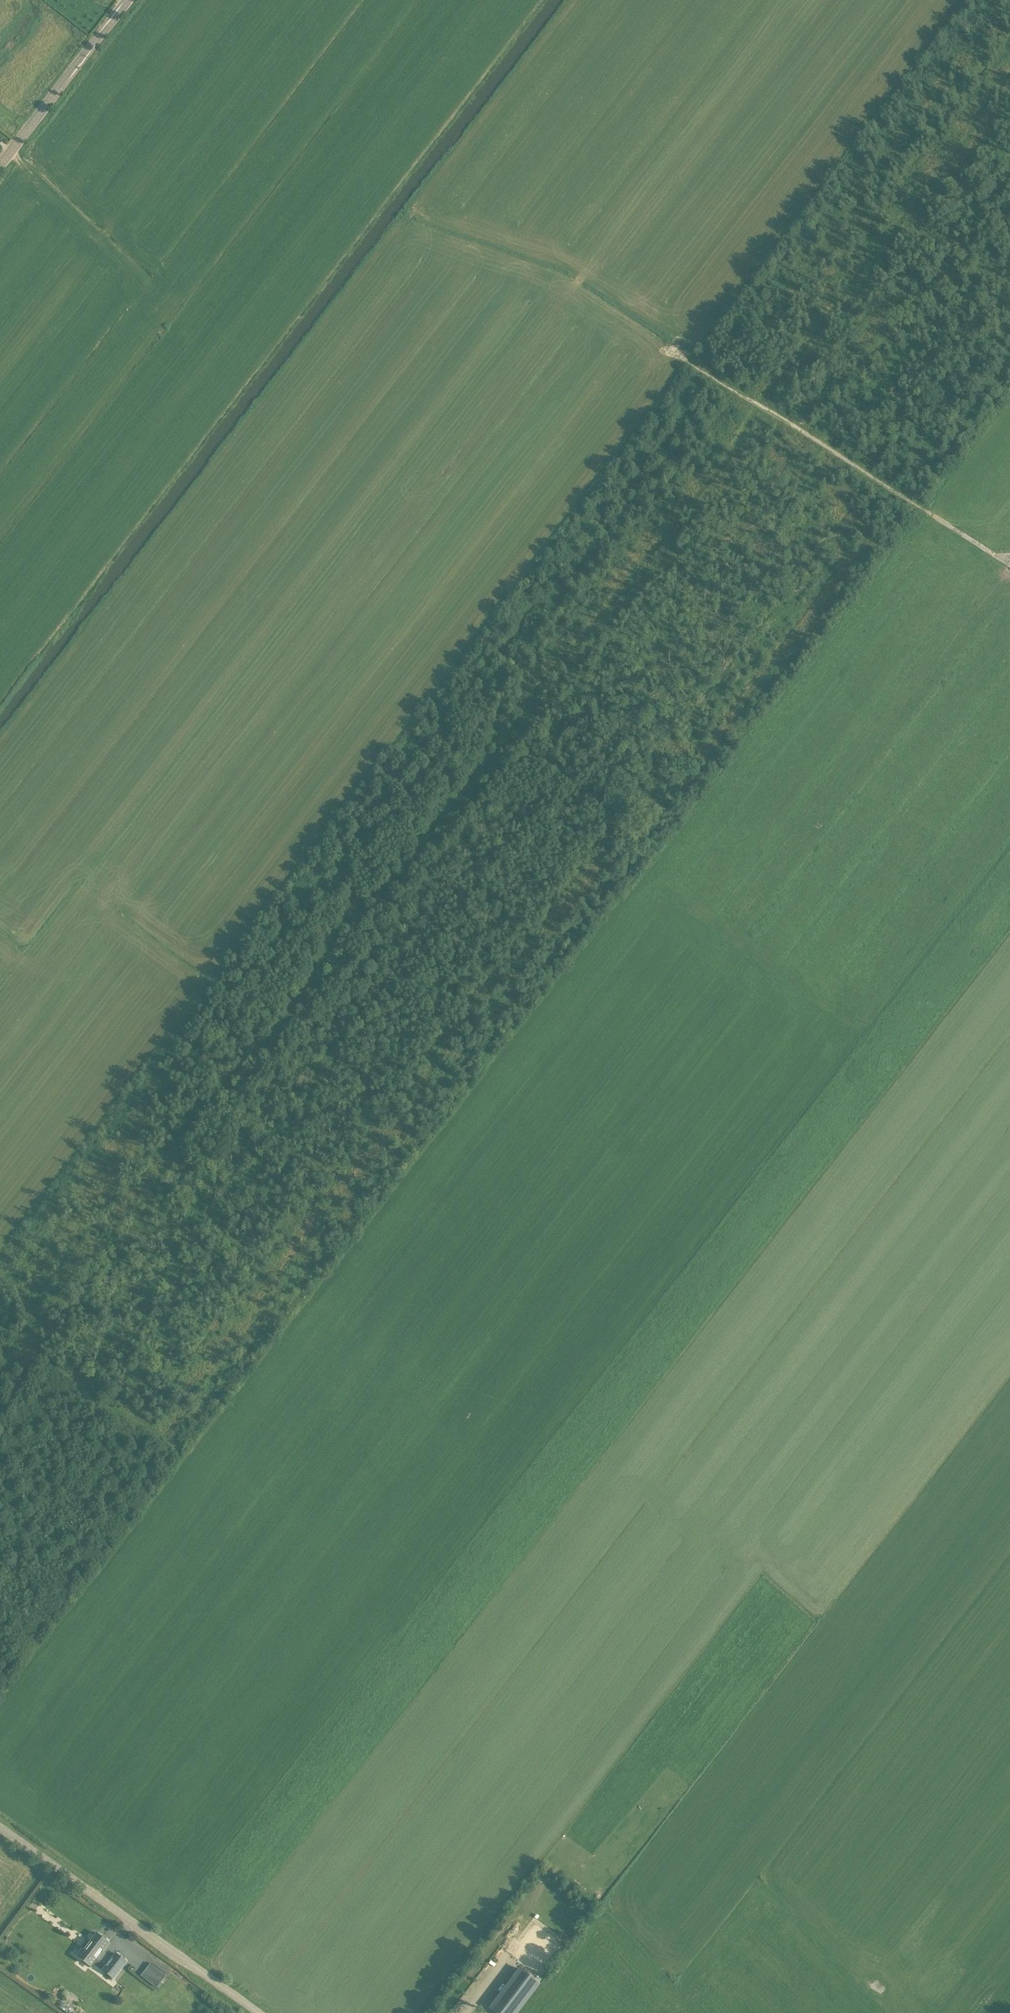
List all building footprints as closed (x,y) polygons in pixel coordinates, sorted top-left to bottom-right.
[(108,1942),(96,1934),(78,1958),(90,1966),(108,1942)] [(126,1962),(115,1954),(102,1970),(113,1979),(126,1962)] [(158,1988),(168,1976),(152,1963),(142,1976),(158,1988)] [(489,2009),(495,2012),(517,2012),(539,1984),(519,1969),(489,2009)]
